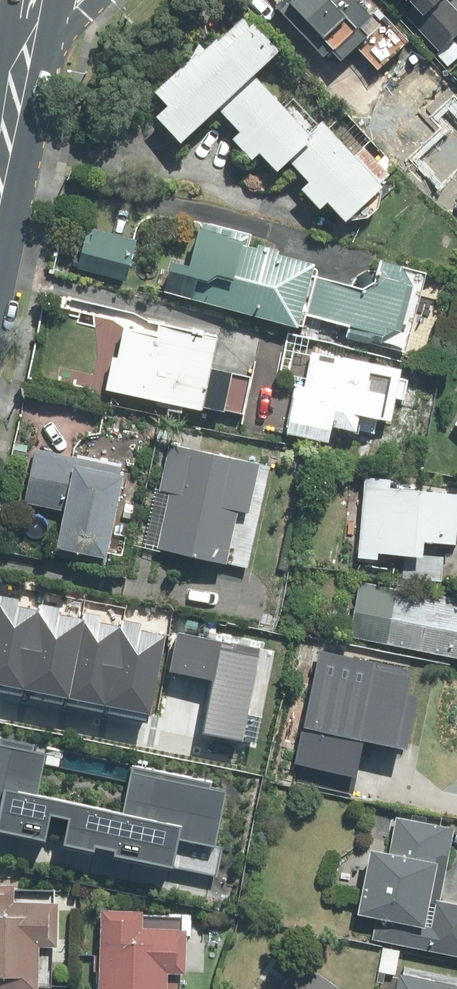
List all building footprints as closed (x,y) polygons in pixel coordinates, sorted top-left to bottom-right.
[(359,0),(277,0),(273,4),(317,59),(324,53),(332,63),(351,48),(370,71),(403,44),(373,7),(368,11),(359,0)] [(408,11),(401,18),(434,52),(456,31),(456,11),(447,0),(398,0),(408,11)] [(336,224),(376,189),(385,180),(359,150),(351,158),(318,121),(313,126),(289,99),(279,108),(250,75),(276,52),(241,13),(139,104),(173,143),(212,108),(233,132),(225,139),(245,163),(253,156),(270,175),(284,163),(304,185),(297,190),(314,209),(319,205),(336,224)] [(456,174),(456,107),(424,68),(395,93),(405,105),(372,132),(398,163),(410,153),(427,174),(456,174)] [(132,242),(76,227),(65,268),(121,283),(132,242)] [(361,288),(310,276),(313,267),(235,248),(237,240),(189,229),(181,261),(159,256),(151,291),(298,327),(301,316),(341,325),(338,336),(401,351),(421,269),(369,256),(361,288)] [(105,359),(100,390),(238,413),(244,378),(207,372),(213,338),(120,323),(114,361),(105,359)] [(409,363),(287,333),(277,371),(299,377),(285,434),(325,444),(327,433),(369,444),(375,418),(386,421),(391,399),(400,401),(409,363)] [(270,469),(162,443),(136,551),(244,577),(270,469)] [(122,467),(31,448),(19,504),(57,512),(50,547),(103,558),(122,467)] [(383,478),(360,477),(355,562),(373,563),(374,553),(398,554),(396,577),(438,580),(440,544),(453,545),(456,496),(383,491),(383,478)] [(350,641),(456,661),(456,594),(362,576),(350,641)] [(154,709),(170,621),(0,591),(0,681),(154,709)] [(220,634),(177,626),(170,665),(213,673),(220,634)] [(260,642),(220,634),(213,673),(203,727),(243,734),(260,642)] [(412,662),(318,644),(303,722),(363,734),(407,743),(418,687),(408,685),(412,662)] [(303,722),(295,757),(356,770),(363,734),(303,722)] [(133,758),(124,803),(39,787),(47,747),(34,745),(35,739),(0,732),(0,796),(1,796),(0,803),(0,827),(49,836),(50,829),(64,831),(63,839),(95,845),(96,838),(116,842),(114,849),(218,869),(223,840),(215,839),(227,776),(133,758)] [(373,942),(456,959),(456,907),(427,900),(433,872),(441,874),(451,829),(387,816),(380,853),(363,850),(350,915),(377,921),(373,942)] [(0,885),(0,988),(33,988),(35,946),(51,946),(52,902),(11,901),(11,885),(0,885)] [(191,913),(97,909),(94,988),(179,988),(181,936),(191,936),(191,913)] [(397,964),(392,988),(456,988),(456,976),(397,964)] [(298,973),(285,988),(318,988),(298,973)]
